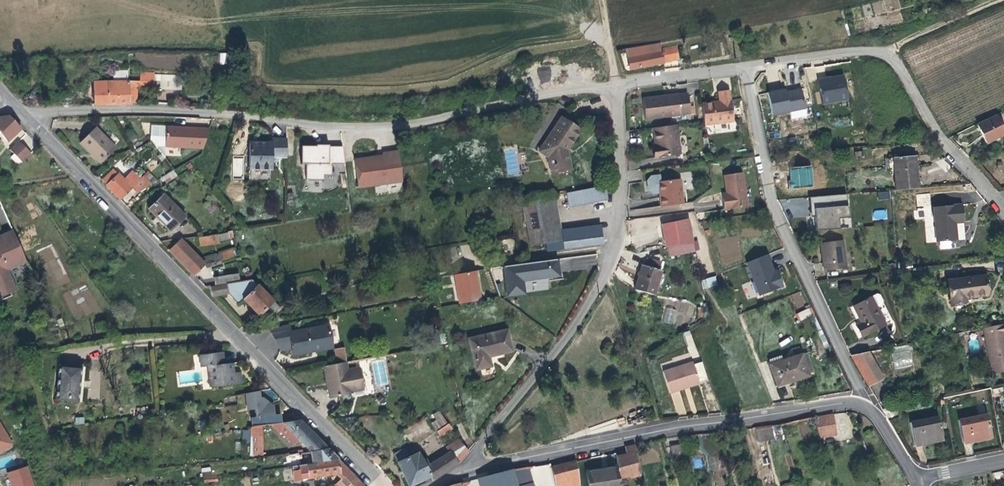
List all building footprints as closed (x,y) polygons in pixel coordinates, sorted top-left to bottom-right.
[(872,2),(874,12),(899,9),(898,0),(883,0),(872,2)] [(677,49),(665,52),(663,45),(629,50),(632,69),(655,66),(680,62),(677,49)] [(550,69),(539,69),(539,82),(551,82),(550,69)] [(832,73),(816,76),(820,102),(847,98),(843,72),(832,73)] [(166,87),(166,90),(183,88),(181,74),(153,76),(154,83),(152,83),(166,87)] [(138,104),(137,92),(166,90),(166,87),(152,83),(128,83),(128,79),(120,78),(115,78),(115,83),(109,83),(95,83),(96,100),(97,106),(138,104)] [(782,88),(766,92),(771,114),(805,107),(800,87),(789,90),(783,91),(782,88)] [(689,115),(686,94),(662,97),(641,100),(644,123),(689,115)] [(734,124),(730,95),(719,97),(720,105),(713,105),(702,107),(705,129),(734,124)] [(984,122),(990,134),(994,142),(1003,136),(1003,112),(984,122)] [(573,169),(571,148),(576,141),(584,129),(566,116),(545,148),(555,154),(557,172),(573,169)] [(10,119),(0,120),(0,131),(9,142),(15,137),(22,131),(12,120),(10,119)] [(151,124),(151,146),(165,146),(165,125),(151,124)] [(115,147),(95,126),(79,141),(90,152),(99,162),(115,147)] [(198,128),(167,126),(165,145),(204,149),(210,129),(198,128)] [(658,160),(680,157),(675,127),(655,130),(658,146),(656,147),(658,160)] [(288,140),(275,140),(275,144),(270,143),(250,142),(249,169),(275,170),(276,157),(288,158),(288,140)] [(17,169),(31,156),(20,143),(6,155),(17,169)] [(555,154),(545,148),(543,151),(551,156),(553,172),(557,172),(555,154)] [(318,151),(303,151),(302,167),(307,167),(307,183),(324,183),(324,179),(333,179),(331,168),(346,170),(344,154),(329,152),(329,156),(318,155),(318,151)] [(355,164),(358,188),(375,187),(377,195),(403,191),(398,151),(382,155),(383,157),(383,159),(374,162),(373,160),(355,164)] [(896,189),(920,187),(918,173),(916,154),(894,156),(896,189)] [(232,158),(233,177),(243,176),(242,157),(232,158)] [(812,166),(789,167),(790,187),(813,186),(812,166)] [(167,185),(177,175),(172,169),(161,179),(167,185)] [(126,182),(130,177),(123,171),(119,175),(126,182)] [(139,194),(148,188),(141,181),(134,173),(130,177),(126,182),(119,175),(116,172),(105,183),(123,201),(129,195),(134,189),(139,194)] [(723,210),(747,206),(740,172),(722,175),(725,192),(726,198),(721,199),(723,210)] [(141,181),(148,188),(156,184),(146,175),(141,181)] [(659,184),(658,177),(648,179),(646,183),(647,192),(652,195),(658,193),(660,193),(661,197),(659,197),(661,210),(684,207),(678,180),(659,184)] [(605,184),(565,190),(569,204),(607,198),(605,184)] [(559,228),(554,189),(522,193),(529,240),(545,238),(560,236),(559,228)] [(815,220),(815,226),(839,224),(837,214),(847,213),(847,202),(845,202),(845,192),(810,195),(810,202),(813,202),(813,205),(815,220)] [(878,200),(890,199),(889,192),(878,192),(878,200)] [(914,211),(915,216),(932,213),(929,192),(915,195),(918,210),(914,211)] [(151,211),(173,232),(187,217),(166,196),(151,211)] [(936,206),(937,225),(957,222),(961,222),(966,221),(964,203),(936,206)] [(873,220),(887,219),(887,210),(873,210),(873,220)] [(667,249),(692,243),(686,219),(661,226),(664,237),(667,249)] [(957,222),(937,225),(939,240),(959,238),(957,222)] [(560,236),(545,238),(547,248),(602,241),(600,223),(559,228),(560,236)] [(13,228),(0,235),(0,239),(15,232),(13,228)] [(28,264),(15,232),(0,239),(0,296),(2,300),(17,293),(9,273),(28,264)] [(199,246),(219,243),(218,234),(198,237),(199,246)] [(500,237),(503,252),(520,249),(518,234),(500,237)] [(200,260),(181,239),(169,250),(193,275),(204,264),(200,260)] [(826,271),(847,268),(844,241),(822,244),(825,262),(826,271)] [(37,253),(56,288),(69,281),(57,257),(50,261),(46,254),(53,250),(50,246),(37,253)] [(232,254),(231,253),(200,260),(204,264),(205,265),(233,259),(232,254)] [(766,255),(747,263),(759,296),(784,287),(777,273),(776,271),(773,272),(766,255)] [(577,259),(561,258),(561,270),(576,270),(577,259)] [(523,269),(505,272),(506,294),(523,293),(523,280),(559,277),(557,260),(524,263),(523,269)] [(663,274),(665,267),(649,262),(647,269),(644,268),(642,276),(637,293),(656,298),(664,275),(663,274)] [(524,263),(505,265),(505,272),(523,269),(524,263)] [(214,285),(237,281),(235,272),(213,277),(214,285)] [(478,301),(472,272),(450,276),(457,305),(478,301)] [(979,295),(990,294),(987,274),(950,279),(954,303),(969,300),(968,297),(979,295)] [(716,277),(701,279),(703,288),(717,287),(716,277)] [(268,320),(279,308),(258,290),(248,280),(225,284),(226,285),(210,288),(211,296),(226,293),(239,305),(244,300),(260,316),(262,315),(266,319),(268,319),(268,320)] [(88,285),(72,292),(64,295),(76,320),(99,310),(88,285)] [(878,296),(874,295),(851,306),(856,317),(859,323),(853,326),(859,338),(883,327),(874,307),(879,305),(880,302),(878,296)] [(810,305),(795,312),(798,320),(814,313),(810,305)] [(666,307),(662,322),(673,325),(677,310),(666,307)] [(290,332),(288,323),(268,329),(276,352),(286,350),(287,356),(311,353),(310,349),(329,347),(327,327),(290,332)] [(515,350),(511,329),(473,338),(481,370),(495,366),(494,360),(493,356),(515,350)] [(683,332),(691,358),(698,356),(690,330),(683,332)] [(1003,364),(1003,333),(985,336),(991,367),(1003,364)] [(908,346),(890,349),(895,369),(913,366),(908,346)] [(341,350),(335,351),(337,365),(343,364),(341,350)] [(223,366),(221,352),(198,354),(199,367),(207,366),(208,388),(237,386),(236,372),(231,373),(230,365),(223,366)] [(869,387),(880,380),(865,354),(851,358),(869,387)] [(790,383),(812,377),(805,355),(783,361),(772,364),(777,383),(789,380),(790,383)] [(692,363),(698,379),(707,376),(702,359),(692,361),(692,363)] [(698,379),(692,363),(666,369),(672,392),(691,386),(699,384),(698,379)] [(343,364),(337,365),(323,368),(327,386),(325,387),(328,400),(351,395),(350,391),(362,388),(358,370),(346,372),(345,364),(343,364)] [(991,367),(994,377),(1003,375),(1003,364),(991,367)] [(84,367),(60,365),(56,401),(80,405),(84,367)] [(92,367),(89,375),(97,379),(101,371),(92,367)] [(681,394),(673,396),(677,415),(685,413),(681,394)] [(429,417),(437,429),(447,423),(439,410),(429,417)] [(821,438),(838,434),(834,414),(815,418),(821,438)] [(980,438),(992,435),(986,414),(960,421),(966,445),(975,443),(974,440),(980,438)] [(933,441),(943,439),(938,418),(910,425),(916,448),(925,446),(924,443),(933,441)] [(13,444),(0,421),(0,453),(11,447),(13,444)] [(282,424),(310,454),(328,451),(299,422),(282,424)] [(452,431),(449,426),(437,434),(441,439),(452,431)] [(764,427),(768,443),(776,441),(773,426),(764,427)] [(757,428),(761,445),(768,443),(764,427),(757,428)] [(259,458),(261,428),(249,429),(248,459),(259,458)] [(451,454),(458,464),(469,452),(460,440),(448,449),(451,454)] [(690,458),(687,444),(673,448),(676,461),(690,458)] [(641,473),(635,446),(626,449),(627,456),(617,459),(618,467),(620,477),(641,473)] [(423,462),(420,456),(418,453),(410,457),(406,449),(394,455),(408,485),(410,485),(426,480),(428,484),(434,481),(423,462)] [(290,462),(300,457),(297,451),(287,457),(290,462)] [(328,451),(310,454),(312,464),(337,460),(328,451)] [(434,481),(455,467),(458,464),(451,454),(429,466),(426,460),(423,462),(434,481)] [(312,464),(304,465),(307,479),(334,475),(349,472),(337,460),(312,464)] [(576,463),(552,468),(556,485),(577,485),(580,485),(576,463)] [(294,481),(307,479),(304,465),(292,467),(294,481)] [(6,472),(11,485),(35,485),(28,466),(6,472)] [(212,466),(201,468),(203,483),(214,482),(212,466)] [(618,467),(603,470),(587,472),(590,485),(621,485),(620,477),(618,467)] [(349,472),(334,475),(341,482),(338,485),(363,485),(349,472)] [(516,476),(514,476),(508,478),(507,476),(494,476),(494,479),(482,480),(483,485),(519,485),(516,476)]
